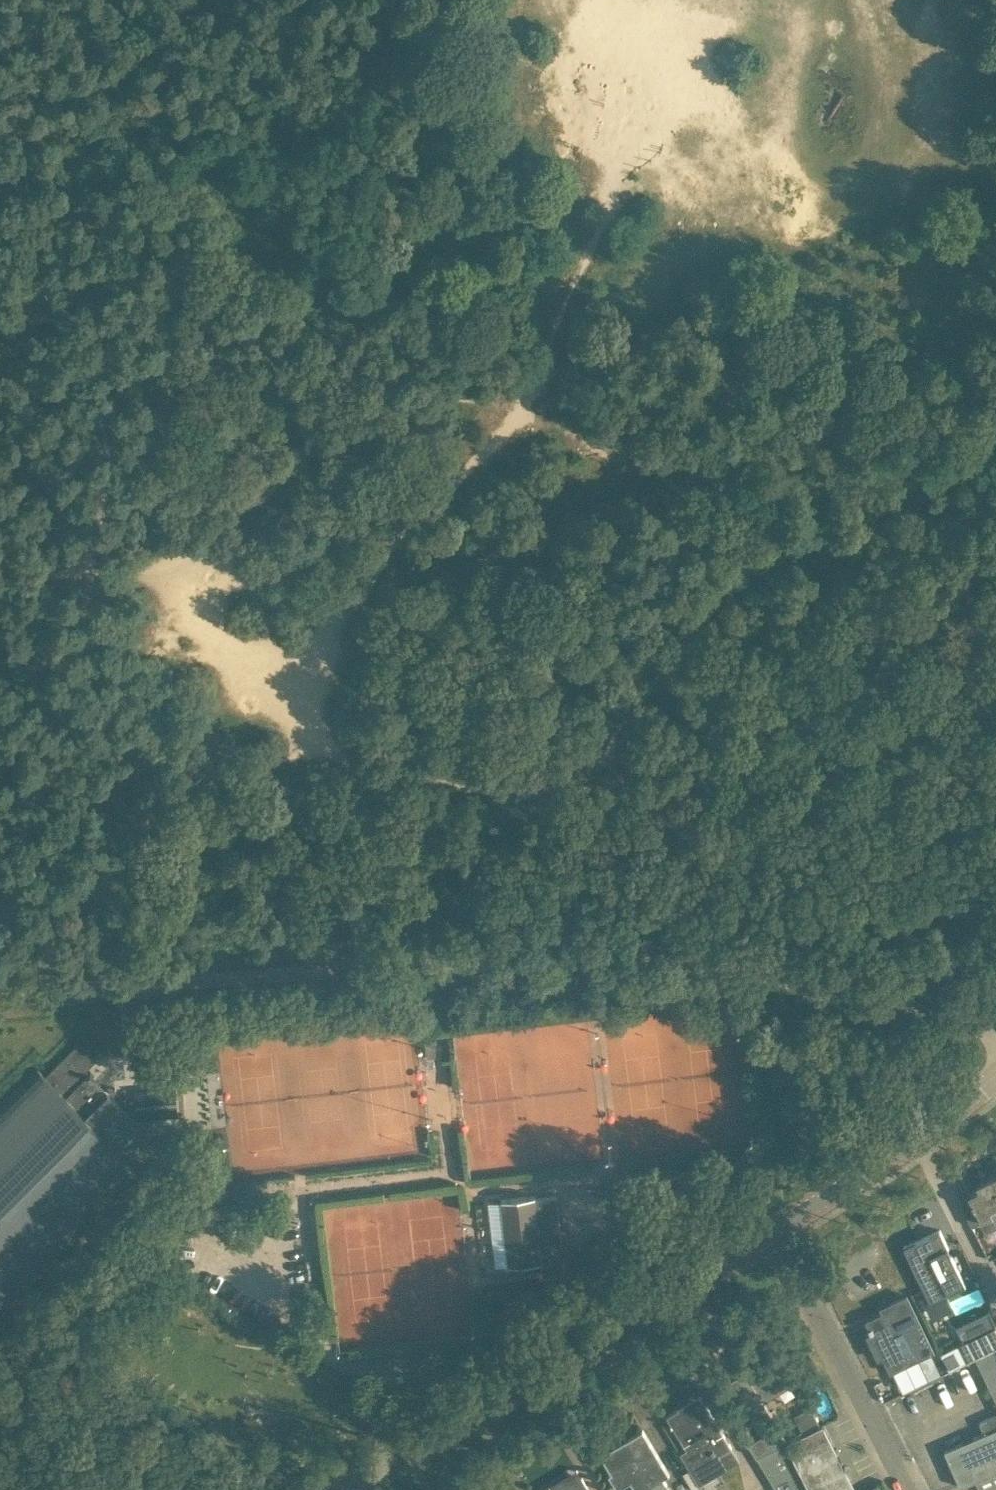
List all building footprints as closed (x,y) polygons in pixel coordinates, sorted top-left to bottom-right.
[(424,1038),(427,1056),(437,1054),(434,1037),(424,1038)] [(97,1078),(94,1075),(95,1074),(91,1070),(90,1071),(86,1068),(98,1056),(81,1039),(46,1074),(36,1064),(0,1100),(0,1316),(144,1172),(125,1153),(142,1136),(147,1136),(146,1117),(136,1118),(136,1106),(126,1107),(125,1096),(116,1097),(115,1086),(105,1087),(97,1078)] [(980,1220),(995,1212),(995,1214),(995,1184),(991,1174),(976,1182),(979,1187),(968,1192),(970,1196),(960,1201),(972,1224),(980,1220)] [(502,1197),(509,1264),(542,1260),(543,1273),(565,1270),(557,1193),(536,1196),(535,1193),(502,1197)] [(904,1245),(929,1299),(965,1282),(940,1228),(904,1245)] [(893,1306),(883,1311),(867,1319),(870,1325),(869,1326),(871,1330),(872,1330),(891,1370),(934,1349),(927,1335),(907,1294),(891,1301),(893,1306)] [(964,1322),(971,1335),(995,1323),(988,1310),(964,1322)] [(967,1337),(976,1355),(995,1345),(995,1325),(995,1323),(971,1335),(967,1337)] [(995,1398),(995,1345),(976,1355),(995,1398)] [(756,1454),(788,1439),(778,1423),(763,1398),(792,1381),(785,1370),(787,1369),(785,1366),(784,1367),(775,1354),(747,1371),(745,1367),(729,1377),(762,1433),(748,1441),(756,1454)] [(667,1414),(671,1422),(687,1448),(695,1443),(705,1461),(732,1446),(717,1420),(706,1403),(696,1409),(691,1400),(667,1414)] [(807,1403),(789,1414),(797,1428),(815,1418),(807,1403)] [(979,1421),(984,1431),(945,1448),(961,1485),(995,1470),(995,1413),(979,1421)] [(838,1452),(822,1422),(804,1431),(788,1439),(756,1454),(774,1485),(777,1489),(857,1489),(838,1452)] [(618,1488),(631,1481),(636,1489),(671,1489),(663,1477),(669,1473),(653,1446),(643,1429),(601,1454),(612,1471),(609,1473),(618,1488)] [(544,1489),(591,1489),(582,1476),(568,1484),(563,1476),(544,1489)]
